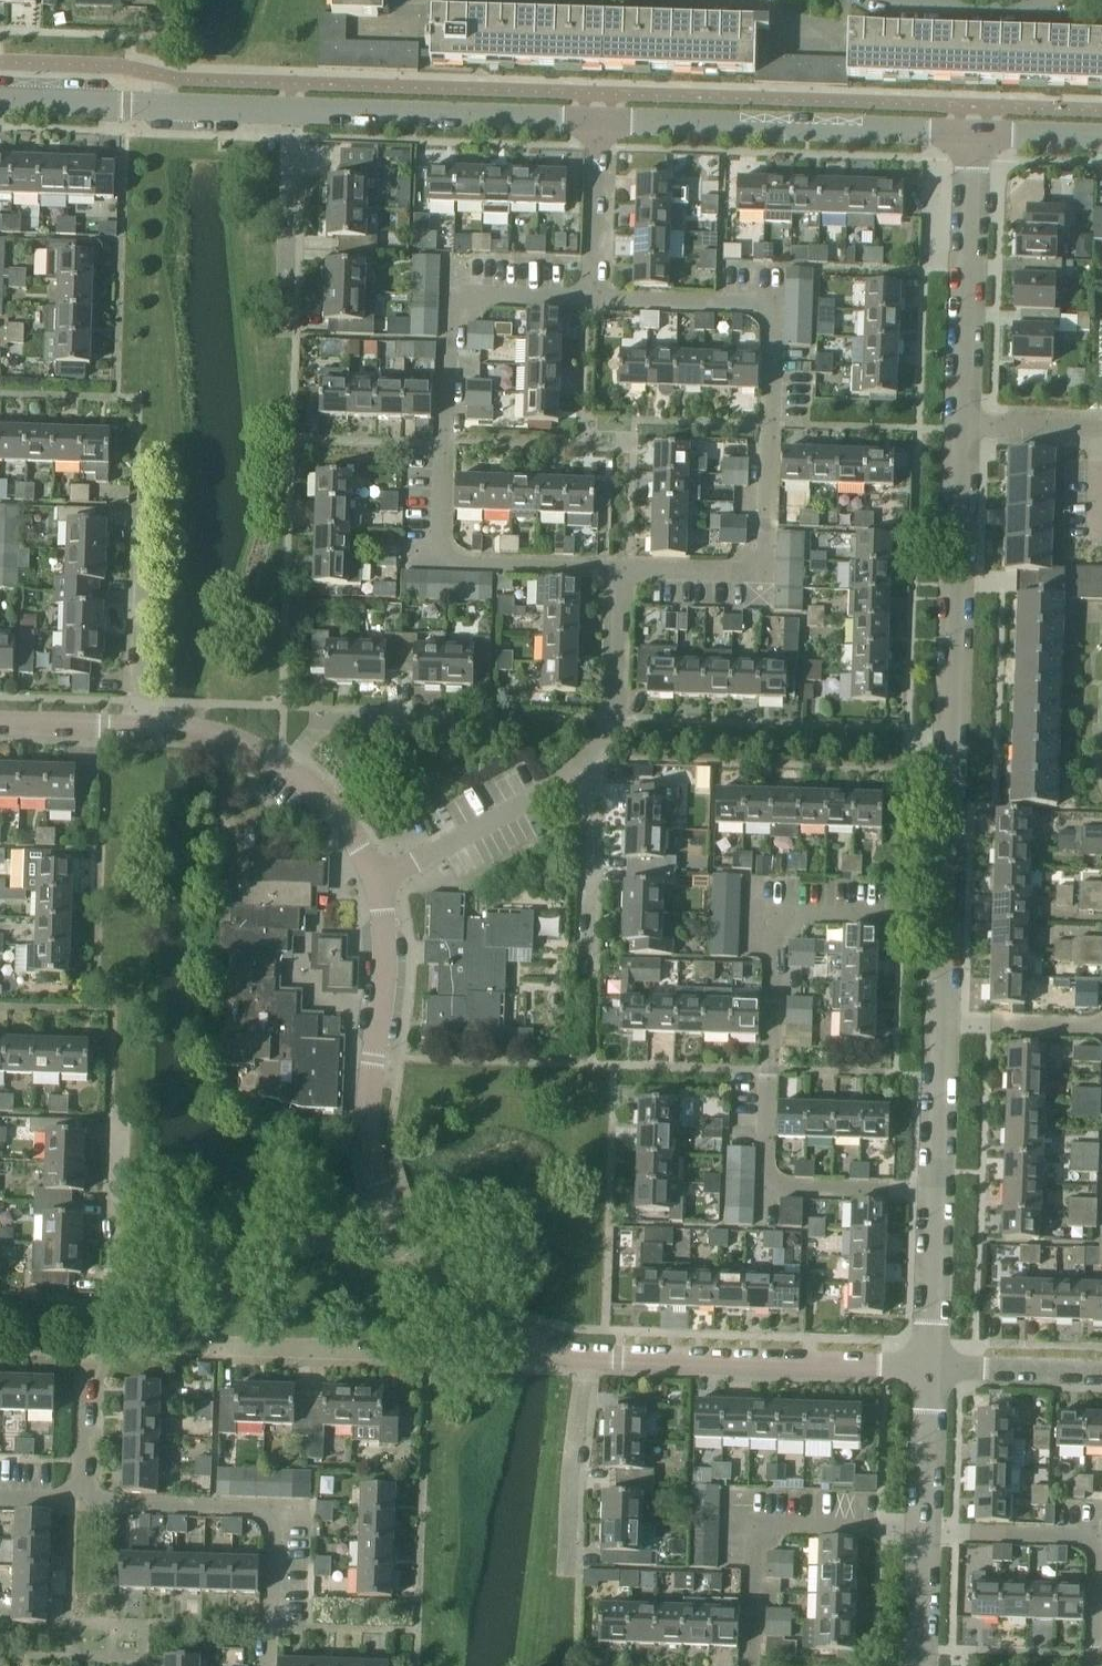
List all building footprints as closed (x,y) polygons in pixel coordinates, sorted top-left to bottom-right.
[(43,8),(55,8),(55,0),(44,0),(43,8)] [(75,7),(113,9),(113,0),(75,0),(75,7)] [(318,68),(417,72),(418,46),(345,43),(346,16),(377,17),(377,2),(377,0),(333,0),(332,16),(319,15),(318,55),(318,68)] [(140,30),(140,15),(129,15),(129,29),(140,30)] [(426,47),(431,47),(431,63),(594,69),(739,74),(754,74),(754,83),(757,83),(847,85),(847,76),(1101,84),(1101,40),(871,33),(872,21),(851,20),(850,20),(850,22),(849,32),(848,32),(847,60),(768,57),(768,33),(769,33),(769,23),(754,23),(741,23),(741,29),(432,19),(431,33),(430,33),(430,35),(426,35),(426,47)] [(13,158),(4,158),(4,155),(0,155),(0,196),(12,196),(13,158)] [(39,197),(40,159),(31,159),(31,155),(14,155),(14,158),(13,158),(12,196),(39,197)] [(67,198),(68,160),(59,160),(59,156),(42,156),(42,159),(40,159),(39,197),(67,198)] [(68,160),(67,198),(113,200),(115,162),(86,161),(86,157),(69,157),(69,160),(68,160)] [(329,209),(367,210),(368,182),(379,182),(379,169),(342,168),(342,180),(330,180),(330,191),(328,191),(328,206),(329,206),(329,209)] [(456,204),(457,170),(429,169),(428,203),(456,204)] [(483,205),(484,171),(457,170),(456,204),(483,205)] [(510,206),(511,172),(484,171),(483,205),(482,216),(509,216),(510,206)] [(538,207),(539,173),(511,172),(510,206),(538,207)] [(539,173),(538,207),(566,208),(567,174),(539,173)] [(637,205),(670,206),(670,205),(687,206),(687,205),(688,188),(670,188),(671,178),(638,176),(637,205)] [(765,215),(767,181),(738,180),(737,214),(765,215)] [(765,215),(765,222),(792,223),(792,216),(793,216),(794,182),(767,181),(765,215)] [(819,231),(821,183),(794,182),(793,216),(808,216),(808,230),(819,231)] [(848,217),(849,184),(821,183),(819,231),(820,216),(848,217)] [(875,218),(876,185),(849,184),(848,217),(875,218)] [(876,185),(875,218),(902,219),(904,186),(876,185)] [(701,207),(718,207),(718,197),(701,197),(701,207)] [(669,233),(670,206),(637,205),(636,232),(669,233)] [(718,217),(718,207),(701,207),(701,216),(718,217)] [(366,238),(367,210),(329,209),(329,212),(327,212),(327,227),(329,228),(328,238),(340,238),(339,250),(376,251),(377,238),(366,238)] [(1055,262),(1056,261),(1057,228),(1063,228),(1063,211),(1029,210),(1028,227),(1017,227),(1016,261),(1027,261),(1027,262),(1055,262)] [(1094,210),(1093,241),(1101,241),(1101,210),(1094,210)] [(11,234),(11,217),(2,217),(1,233),(11,234)] [(11,217),(11,234),(21,234),(21,217),(11,217)] [(65,236),(66,219),(57,218),(56,235),(65,236)] [(66,219),(65,236),(76,236),(76,219),(66,219)] [(668,261),(669,233),(636,232),(635,260),(668,261)] [(413,234),(413,250),(426,250),(435,251),(435,235),(426,235),(413,234)] [(565,249),(565,236),(556,235),(556,249),(565,249)] [(482,253),(482,236),(472,236),(471,252),(482,253)] [(482,236),(482,253),(491,253),(491,236),(482,236)] [(536,254),(537,237),(526,237),(526,254),(536,254)] [(537,237),(536,254),(545,255),(546,238),(537,237)] [(47,281),(93,283),(94,254),(76,254),(76,243),(48,242),(47,281)] [(764,262),(764,245),(754,245),(753,262),(764,262)] [(764,245),(764,262),(773,262),(773,246),(764,245)] [(818,264),(819,247),(808,247),(808,264),(818,264)] [(819,247),(818,264),(827,264),(828,247),(819,247)] [(874,266),(874,249),(863,249),(863,265),(874,266)] [(874,249),(874,266),(883,266),(883,249),(874,249)] [(376,265),(376,251),(339,250),(339,263),(328,263),(327,273),(325,273),(325,288),(327,288),(327,291),(364,293),(365,265),(376,265)] [(699,262),(716,263),(716,252),(700,252),(699,262)] [(439,275),(439,258),(439,257),(413,256),(412,275),(439,275)] [(667,288),(668,261),(635,260),(634,287),(667,288)] [(716,272),(716,263),(699,262),(699,271),(716,272)] [(1015,277),(1015,312),(1025,312),(1054,313),(1055,278),(1061,278),(1061,276),(1072,277),(1072,262),(1062,262),(1055,262),(1027,262),(1026,277),(1015,277)] [(812,270),(791,269),(786,269),(786,283),(811,284),(812,270)] [(10,279),(26,280),(26,270),(10,270),(10,279)] [(438,287),(439,275),(412,275),(412,287),(438,287)] [(26,289),(26,280),(10,279),(10,288),(26,289)] [(91,311),(93,283),(47,281),(59,282),(58,310),(91,311)] [(811,296),(811,284),(786,283),(786,295),(811,296)] [(865,312),(899,313),(900,285),(866,284),(865,312)] [(438,300),(438,287),(412,287),(412,299),(438,300)] [(363,318),(364,293),(327,291),(326,295),(325,295),(324,310),(326,310),(326,321),(337,321),(337,334),(373,335),(374,319),(363,318)] [(810,308),(811,296),(786,295),(785,307),(810,308)] [(438,313),(438,300),(412,299),(411,312),(438,313)] [(818,310),(834,310),(835,301),(818,300),(818,310)] [(810,322),(810,308),(785,307),(785,321),(810,322)] [(47,309),(46,336),(57,337),(91,338),(91,311),(58,310),(47,309)] [(834,321),(834,310),(818,310),(817,320),(834,321)] [(527,340),(561,341),(562,312),(528,311),(527,340)] [(437,325),(438,313),(411,312),(411,324),(437,325)] [(898,340),(899,313),(865,312),(864,339),(898,340)] [(1060,313),(1054,313),(1025,312),(1024,329),(1014,328),(1013,362),(1052,364),(1053,330),(1060,329),(1060,313)] [(649,330),(650,313),(640,313),(639,330),(649,330)] [(659,331),(659,314),(650,313),(649,330),(659,331)] [(1090,314),(1087,314),(1077,314),(1077,332),(1090,332),(1090,314)] [(705,332),(705,315),(695,315),(694,331),(705,332)] [(714,332),(714,316),(705,315),(705,332),(714,332)] [(742,333),(742,318),(742,316),(732,316),(731,333),(742,333)] [(810,334),(810,322),(785,321),(784,333),(810,334)] [(8,335),(24,335),(24,325),(8,324),(8,335)] [(437,338),(437,325),(411,324),(410,338),(437,338)] [(481,351),(482,338),(482,325),(469,325),(468,350),(481,351)] [(482,338),(493,338),(493,326),(482,325),(482,338)] [(809,346),(810,334),(784,333),(784,346),(809,346)] [(24,344),(24,335),(8,335),(8,344),(24,344)] [(57,337),(56,365),(60,365),(60,378),(85,379),(85,365),(90,365),(91,338),(57,337)] [(493,351),(493,338),(482,338),(481,351),(493,351)] [(897,368),(898,340),(864,339),(863,367),(897,368)] [(560,368),(561,341),(527,340),(526,367),(560,368)] [(350,359),(351,342),(340,341),(340,359),(350,359)] [(351,342),(350,359),(359,359),(360,342),(351,342)] [(395,343),(395,360),(397,360),(397,369),(405,369),(406,360),(406,343),(395,343)] [(406,343),(406,360),(415,360),(415,344),(406,343)] [(648,387),(649,354),(620,353),(619,386),(648,387)] [(676,388),(677,355),(649,354),(648,387),(676,388)] [(703,389),(704,356),(677,355),(676,388),(703,389)] [(816,365),(833,366),(833,356),(816,355),(816,365)] [(729,390),(731,357),(704,356),(703,389),(729,390)] [(731,357),(729,390),(758,391),(759,358),(731,357)] [(832,375),(833,366),(816,365),(816,375),(832,375)] [(896,396),(897,368),(863,367),(852,366),(851,395),(896,396)] [(559,395),(560,368),(526,367),(525,394),(559,395)] [(348,416),(350,383),(321,382),(320,415),(348,416)] [(480,383),(479,383),(466,382),(465,408),(467,408),(479,409),(480,395),(480,383)] [(376,417),(377,384),(350,383),(348,416),(376,417)] [(491,395),(491,393),(491,383),(480,383),(480,395),(491,395)] [(404,418),(405,385),(377,384),(376,417),(404,418)] [(405,385),(404,418),(430,419),(432,386),(405,385)] [(558,424),(559,395),(525,394),(524,422),(558,424)] [(490,408),(491,395),(480,395),(479,409),(467,408),(467,421),(493,422),(493,408),(490,408)] [(25,429),(0,428),(0,462),(24,463),(25,429)] [(52,464),(53,431),(25,429),(24,463),(52,464)] [(79,464),(80,432),(53,431),(52,464),(79,464)] [(80,432),(79,464),(81,464),(81,473),(96,474),(96,483),(108,483),(110,433),(80,432)] [(689,475),(690,448),(656,446),(655,474),(689,475)] [(810,484),(811,452),(783,451),(781,483),(810,484)] [(838,485),(839,453),(811,452),(810,484),(838,485)] [(1020,595),(1013,805),(1051,807),(1058,597),(1064,597),(1064,598),(1101,600),(1101,568),(1065,567),(1064,571),(1051,571),(1051,573),(1045,573),(1049,453),(1011,452),(1007,572),(1024,573),(1023,595),(1020,595)] [(865,486),(866,454),(839,453),(838,485),(865,486)] [(893,487),(894,455),(866,454),(865,486),(893,487)] [(735,472),(735,462),(724,461),(723,472),(735,472)] [(749,462),(748,462),(735,462),(735,472),(734,487),(748,488),(749,462)] [(734,487),(735,472),(723,472),(723,487),(734,487)] [(350,504),(351,475),(318,474),(317,503),(350,504)] [(688,502),(689,475),(655,474),(654,501),(688,502)] [(483,512),(484,479),(457,478),(456,511),(483,512)] [(511,513),(512,480),(484,479),(483,512),(511,513)] [(538,514),(539,481),(512,480),(511,513),(538,514)] [(565,515),(567,482),(539,481),(538,514),(565,515)] [(567,482),(565,515),(593,516),(594,483),(567,482)] [(23,502),(24,485),(16,484),(15,501),(23,502)] [(24,485),(23,502),(34,502),(35,485),(24,485)] [(78,503),(78,487),(70,486),(69,503),(78,503)] [(78,487),(78,503),(89,504),(90,487),(78,487)] [(381,505),(398,505),(398,494),(382,494),(381,505)] [(687,529),(688,502),(654,501),(653,528),(687,529)] [(350,512),(350,504),(317,503),(316,530),(349,530),(358,530),(360,526),(361,518),(358,512),(350,512)] [(398,514),(398,505),(381,505),(381,513),(398,514)] [(0,507),(0,521),(18,521),(19,508),(0,507)] [(67,552),(106,554),(107,549),(108,549),(109,533),(107,533),(107,523),(96,522),(96,510),(58,509),(58,523),(69,523),(67,552)] [(808,528),(809,511),(799,511),(799,528),(808,528)] [(809,511),(808,528),(818,528),(819,512),(809,511)] [(864,530),(864,513),(854,513),(854,530),(864,530)] [(864,513),(864,530),(874,530),(874,513),(864,513)] [(19,517),(19,528),(31,529),(31,518),(19,517)] [(733,531),(733,518),(722,518),(721,530),(733,531)] [(732,545),(746,545),(747,518),(733,518),(733,531),(732,545)] [(18,521),(0,521),(0,534),(18,534),(18,521)] [(685,558),(687,529),(653,528),(652,556),(685,558)] [(348,558),(349,530),(316,530),(315,557),(348,558)] [(732,545),(733,531),(721,530),(720,544),(732,545)] [(18,534),(0,534),(0,547),(18,547),(18,534)] [(802,548),(803,535),(778,534),(777,547),(802,548)] [(482,553),(482,536),(472,536),(472,553),(482,553)] [(891,537),(863,536),(857,536),(856,564),(850,564),(890,565),(891,537)] [(510,554),(510,537),(500,537),(499,554),(510,554)] [(519,554),(519,538),(510,537),(510,554),(519,554)] [(564,556),(565,539),(554,539),(554,556),(564,556)] [(574,556),(574,539),(565,539),(564,556),(574,556)] [(18,547),(0,547),(0,558),(17,558),(18,547)] [(802,560),(802,548),(777,547),(777,559),(802,560)] [(379,559),(396,559),(397,549),(380,549),(379,559)] [(106,555),(106,554),(67,552),(66,578),(56,578),(55,593),(94,595),(94,581),(106,581),(106,570),(108,570),(108,555),(106,555)] [(809,562),(826,563),(826,554),(810,553),(809,562)] [(315,557),(314,584),(348,585),(361,586),(362,558),(348,558),(315,557)] [(17,558),(0,558),(0,570),(17,570),(17,558)] [(396,569),(396,559),(379,559),(379,568),(396,569)] [(802,573),(802,560),(777,559),(776,572),(802,573)] [(826,573),(826,563),(809,562),(809,573),(826,573)] [(889,594),(890,565),(850,564),(849,592),(889,594)] [(17,570),(0,570),(0,588),(16,588),(17,570)] [(801,586),(802,573),(776,572),(776,585),(801,586)] [(416,599),(417,573),(403,573),(402,599),(416,599)] [(428,600),(429,573),(417,573),(416,599),(428,600)] [(442,600),(443,574),(429,573),(428,600),(442,600)] [(454,601),(455,574),(443,574),(442,600),(454,601)] [(467,601),(468,575),(455,574),(454,601),(467,601)] [(480,601),(480,575),(468,575),(467,601),(480,601)] [(491,602),(491,577),(491,575),(480,575),(480,601),(491,602)] [(536,581),(536,608),(546,609),(579,610),(580,582),(547,581),(536,581)] [(801,598),(801,586),(776,585),(776,597),(801,598)] [(888,621),(889,594),(849,592),(848,619),(888,621)] [(93,605),(94,595),(55,593),(55,605),(65,605),(65,634),(104,636),(104,631),(106,631),(106,616),(104,616),(105,605),(93,605)] [(800,612),(801,598),(776,597),(775,612),(800,612)] [(498,607),(515,608),(515,598),(498,598),(498,607)] [(514,617),(515,608),(498,607),(497,617),(514,617)] [(807,617),(824,618),(824,608),(807,608),(807,617)] [(578,637),(579,610),(546,609),(545,636),(578,637)] [(679,615),(668,614),(661,614),(660,631),(678,631),(679,615)] [(679,615),(678,631),(686,631),(687,615),(679,615)] [(21,617),(21,631),(34,631),(35,618),(21,617)] [(733,633),(734,617),(723,617),(723,633),(733,633)] [(734,617),(733,633),(741,633),(742,617),(734,617)] [(824,628),(824,618),(807,617),(807,627),(824,628)] [(887,649),(888,621),(848,619),(854,620),(853,647),(887,649)] [(800,635),(800,620),(785,620),(785,635),(800,635)] [(33,675),(34,634),(21,633),(20,675),(33,675)] [(356,682),(357,645),(328,644),(328,634),(313,633),(311,669),(326,669),(325,681),(336,681),(336,683),(351,683),(351,682),(356,682)] [(91,676),(91,663),(103,663),(103,653),(105,653),(105,638),(104,638),(104,636),(65,634),(64,649),(53,649),(53,675),(91,676)] [(401,672),(402,636),(385,635),(385,646),(357,645),(356,682),(357,682),(357,684),(373,684),(373,682),(383,683),(384,671),(401,672)] [(444,685),(445,648),(417,647),(417,636),(402,636),(401,672),(414,672),(414,684),(425,684),(424,686),(440,687),(440,685),(444,685)] [(576,665),(578,637),(545,636),(544,664),(576,665)] [(489,675),(490,639),(473,638),(473,649),(445,648),(444,685),(446,685),(446,687),(461,687),(461,685),(472,686),(472,674),(489,675)] [(14,674),(15,640),(0,639),(0,673),(14,674)] [(886,676),(887,649),(853,647),(853,674),(886,676)] [(637,686),(647,686),(647,694),(676,695),(677,662),(676,662),(676,649),(641,648),(638,651),(637,686)] [(703,696),(705,652),(704,652),(704,663),(677,662),(676,695),(703,696)] [(731,664),(731,653),(705,652),(703,696),(731,697),(732,664),(731,664)] [(496,662),(513,663),(513,653),(496,653),(496,662)] [(512,672),(513,663),(496,662),(495,672),(512,672)] [(805,673),(822,673),(822,663),(805,663),(805,673)] [(575,692),(576,665),(544,664),(543,690),(575,692)] [(758,698),(759,665),(732,664),(731,697),(758,698)] [(759,665),(758,698),(785,699),(786,698),(794,698),(795,680),(786,680),(787,666),(759,665)] [(821,682),(822,673),(805,673),(804,682),(821,682)] [(885,703),(886,676),(853,674),(852,702),(885,703)] [(813,686),(804,686),(804,701),(812,701),(813,686)] [(20,767),(0,766),(0,800),(19,801),(20,767)] [(46,802),(47,769),(20,767),(19,801),(46,802)] [(46,802),(46,814),(75,815),(75,803),(76,770),(47,769),(46,802)] [(677,811),(677,790),(639,789),(639,801),(627,801),(627,811),(625,811),(625,827),(626,827),(626,831),(665,832),(673,832),(673,814),(677,811)] [(744,826),(745,792),(717,791),(716,825),(744,826)] [(771,826),(772,793),(745,792),(744,826),(771,826)] [(798,827),(799,793),(772,793),(771,826),(798,827)] [(825,828),(827,794),(799,793),(798,827),(825,828)] [(854,829),(855,795),(827,794),(825,828),(854,829)] [(881,830),(882,796),(855,795),(854,829),(881,830)] [(996,841),(1030,842),(1031,813),(997,811),(996,841)] [(1081,828),(1081,843),(1101,844),(1101,829),(1081,828)] [(45,846),(45,829),(36,829),(35,846),(45,846)] [(45,829),(45,846),(55,847),(56,830),(45,829)] [(664,859),(665,832),(626,831),(626,833),(624,833),(624,848),(626,848),(625,859),(637,859),(636,872),(675,873),(675,859),(664,859)] [(1058,842),(1074,843),(1074,832),(1058,832),(1058,842)] [(1029,869),(1030,842),(996,841),(995,868),(1029,869)] [(1074,851),(1074,843),(1058,842),(1058,850),(1074,851)] [(1081,843),(1081,857),(1101,857),(1101,844),(1081,843)] [(49,854),(25,853),(24,891),(71,893),(72,865),(49,865),(49,854)] [(742,870),(743,853),(733,853),(732,870),(742,870)] [(743,853),(742,870),(752,871),(752,853),(743,853)] [(796,872),(797,855),(787,855),(786,871),(796,872)] [(797,855),(796,872),(806,872),(807,855),(797,855)] [(852,874),(852,857),(842,856),(842,873),(852,874)] [(852,857),(852,874),(861,874),(862,857),(852,857)] [(757,858),(756,875),(768,875),(769,858),(757,858)] [(324,866),(324,865),(255,862),(254,884),(254,885),(311,887),(311,889),(312,889),(323,889),(324,866)] [(1028,896),(1029,869),(995,868),(994,895),(1028,896)] [(674,886),(675,873),(636,872),(636,884),(625,883),(624,894),(622,894),(622,909),(624,909),(624,913),(662,914),(663,886),(674,886)] [(738,895),(739,877),(713,877),(713,894),(738,895)] [(1101,899),(1101,884),(1079,883),(1079,898),(1101,899)] [(254,885),(254,884),(243,884),(243,896),(242,907),(299,909),(299,911),(300,911),(300,910),(311,911),(312,889),(311,889),(311,887),(254,885)] [(1055,897),(1072,898),(1073,887),(1056,887),(1055,897)] [(37,919),(70,920),(71,893),(24,891),(24,892),(38,893),(37,919)] [(738,907),(738,895),(713,894),(712,906),(738,907)] [(242,907),(243,896),(232,895),(230,917),(230,929),(287,931),(287,933),(288,933),(288,932),(299,933),(300,911),(299,911),(299,909),(242,907)] [(465,898),(465,897),(427,895),(426,908),(430,908),(429,941),(425,941),(425,943),(440,943),(437,999),(423,998),(423,1000),(427,1000),(426,1027),(422,1027),(421,1040),(533,1044),(533,1031),(500,1029),(500,997),(505,997),(506,951),(509,951),(509,947),(531,948),(531,952),(532,952),(534,913),(521,913),(521,917),(488,916),(488,912),(486,912),(486,923),(464,922),(464,920),(460,920),(461,898),(465,898)] [(1027,923),(1028,896),(994,895),(993,922),(1027,923)] [(1072,907),(1072,898),(1055,897),(1055,907),(1072,907)] [(1079,898),(1078,912),(1101,912),(1101,899),(1079,898)] [(738,920),(738,907),(712,906),(712,919),(738,920)] [(661,942),(662,914),(624,913),(623,916),(622,915),(621,931),(623,931),(623,941),(627,942),(627,954),(634,954),(672,956),(672,942),(661,942)] [(230,929),(230,917),(220,917),(218,951),(229,951),(228,973),(275,974),(276,954),(287,954),(288,933),(287,933),(287,931),(230,929)] [(70,947),(70,920),(37,919),(36,946),(70,947)] [(737,933),(738,920),(712,919),(712,932),(737,933)] [(1026,951),(1027,923),(993,922),(992,950),(1026,951)] [(877,958),(878,930),(844,929),(843,957),(877,958)] [(737,946),(737,933),(712,932),(711,945),(737,946)] [(1077,938),(1077,953),(1101,954),(1101,939),(1077,938)] [(802,941),(800,941),(789,940),(788,969),(801,969),(801,955),(802,941)] [(340,964),(342,964),(342,942),(317,941),(316,967),(328,967),(330,967),(330,966),(340,965),(340,964)] [(801,955),(814,956),(815,941),(802,941),(801,955)] [(1054,952),(1071,953),(1071,942),(1054,942),(1054,952)] [(737,958),(737,946),(711,945),(711,957),(737,958)] [(69,976),(70,947),(36,946),(36,947),(27,947),(27,975),(69,976)] [(1025,978),(1026,951),(992,950),(991,976),(1025,978)] [(1071,962),(1071,953),(1054,952),(1053,962),(1071,962)] [(1077,953),(1076,966),(1101,967),(1101,954),(1077,953)] [(814,970),(814,956),(801,955),(801,969),(814,970)] [(876,986),(877,958),(843,957),(842,985),(876,986)] [(622,961),(620,1032),(647,1033),(649,1000),(633,1000),(634,982),(649,983),(650,962),(622,961)] [(650,962),(649,983),(659,983),(660,962),(650,962)] [(705,980),(705,963),(695,963),(695,980),(705,980)] [(705,963),(705,980),(714,981),(715,964),(705,963)] [(354,965),(342,964),(340,964),(340,965),(330,966),(330,967),(328,967),(328,989),(353,991),(354,965)] [(732,964),(732,981),(742,982),(742,965),(732,964)] [(296,1019),(296,1018),(297,996),(275,995),(275,974),(228,973),(226,1039),(270,1040),(269,1063),(292,1063),(295,1019),(296,1019)] [(1024,1006),(1025,978),(991,976),(990,1005),(1024,1006)] [(1070,979),(1069,979),(1053,979),(1052,989),(1069,989),(1070,979)] [(1076,980),(1075,994),(1101,995),(1101,981),(1076,980)] [(875,1013),(876,986),(842,985),(841,1012),(875,1013)] [(675,1034),(677,990),(676,990),(676,1001),(649,1000),(647,1033),(675,1034)] [(703,1035),(704,1002),(703,1002),(704,991),(677,990),(675,1034),(703,1035)] [(704,1002),(703,1035),(729,1036),(731,1003),(731,991),(704,990),(704,991),(704,1002)] [(798,1027),(799,1013),(799,999),(786,998),(785,1027),(798,1027)] [(813,1013),(813,1011),(813,999),(799,999),(799,1013),(813,1013)] [(758,1037),(759,1004),(731,1003),(729,1036),(758,1037)] [(874,1042),(875,1013),(841,1012),(840,1041),(874,1042)] [(812,1027),(813,1013),(799,1013),(798,1027),(812,1027)] [(292,1063),(269,1063),(261,1063),(260,1098),(268,1100),(280,1103),(302,1110),(337,1111),(340,1042),(340,1020),(296,1018),(296,1019),(295,1019),(292,1063)] [(270,1040),(226,1039),(220,1038),(219,1067),(255,1069),(255,1063),(261,1063),(269,1063),(270,1040)] [(32,1075),(34,1041),(6,1040),(5,1074),(32,1075)] [(60,1076),(61,1042),(34,1041),(32,1075),(60,1076)] [(88,1077),(89,1043),(61,1042),(60,1076),(88,1077)] [(1008,1074),(1045,1075),(1046,1047),(1009,1045),(1008,1074)] [(1101,1049),(1074,1048),(1073,1063),(1101,1064),(1101,1049)] [(1044,1103),(1045,1075),(1008,1074),(1007,1102),(1044,1103)] [(1101,1090),(1100,1090),(1072,1089),(1071,1104),(1100,1105),(1101,1090)] [(4,1095),(3,1112),(13,1113),(14,1096),(4,1095)] [(59,1114),(59,1097),(49,1097),(49,1114),(59,1114)] [(59,1097),(59,1114),(68,1114),(69,1098),(59,1097)] [(687,1112),(687,1102),(640,1100),(639,1128),(678,1129),(679,1112),(687,1112)] [(1043,1130),(1044,1103),(1007,1102),(1006,1129),(1043,1130)] [(1100,1119),(1100,1105),(1071,1104),(1071,1118),(1100,1119)] [(806,1106),(779,1105),(778,1105),(777,1137),(805,1138),(806,1106)] [(833,1139),(835,1107),(806,1106),(805,1138),(833,1139)] [(860,1140),(862,1107),(835,1107),(833,1139),(860,1140)] [(862,1107),(860,1140),(888,1141),(889,1108),(862,1107)] [(46,1162),(85,1163),(85,1160),(87,1160),(87,1145),(85,1145),(86,1134),(74,1134),(75,1121),(30,1119),(30,1133),(47,1134),(46,1162)] [(705,1130),(722,1131),(722,1121),(705,1120),(705,1130)] [(678,1129),(639,1128),(638,1156),(678,1157),(678,1156),(671,1156),(672,1129),(678,1129)] [(1042,1158),(1043,1130),(1006,1129),(1005,1157),(1042,1158)] [(722,1140),(722,1131),(705,1130),(705,1140),(722,1140)] [(1099,1145),(1098,1145),(1070,1144),(1070,1159),(1098,1160),(1099,1145)] [(727,1162),(753,1163),(754,1150),(728,1149),(727,1162)] [(676,1184),(678,1157),(638,1156),(637,1183),(670,1184),(676,1184)] [(1041,1185),(1042,1158),(1005,1157),(1004,1183),(1041,1185)] [(1098,1174),(1098,1160),(1070,1159),(1069,1173),(1098,1174)] [(85,1166),(85,1163),(46,1162),(45,1190),(34,1189),(34,1203),(72,1205),(72,1192),(84,1192),(84,1182),(86,1182),(87,1166),(85,1166)] [(753,1175),(753,1163),(727,1162),(727,1174),(753,1175)] [(804,1179),(804,1162),(795,1162),(794,1179),(804,1179)] [(814,1179),(814,1163),(804,1162),(804,1179),(814,1179)] [(859,1181),(859,1164),(849,1164),(849,1181),(859,1181)] [(869,1181),(869,1180),(869,1164),(859,1164),(859,1181),(869,1181)] [(752,1187),(753,1175),(727,1174),(727,1186),(752,1187)] [(695,1185),(720,1186),(720,1176),(704,1175),(703,1185),(695,1185)] [(669,1212),(670,1184),(637,1183),(636,1210),(669,1212)] [(1040,1214),(1041,1185),(1004,1183),(1003,1212),(1040,1214)] [(719,1195),(720,1186),(695,1185),(695,1194),(719,1195)] [(752,1200),(752,1187),(727,1186),(726,1200),(752,1200)] [(1097,1200),(1096,1200),(1068,1199),(1068,1215),(1097,1216),(1097,1200)] [(752,1213),(752,1200),(726,1200),(726,1212),(752,1213)] [(801,1228),(802,1202),(802,1201),(780,1200),(779,1228),(801,1228)] [(71,1216),(72,1205),(34,1203),(34,1216),(44,1217),(43,1245),(82,1246),(82,1243),(84,1243),(84,1227),(83,1227),(83,1217),(71,1216)] [(885,1233),(886,1204),(852,1203),(851,1232),(885,1233)] [(751,1226),(752,1213),(726,1212),(725,1225),(751,1226)] [(1039,1241),(1040,1214),(1003,1212),(1002,1239),(1039,1241)] [(1096,1229),(1097,1216),(1068,1215),(1067,1228),(1096,1229)] [(808,1230),(825,1231),(825,1220),(808,1219),(808,1230)] [(663,1246),(663,1229),(645,1229),(644,1246),(663,1246)] [(663,1246),(664,1246),(672,1247),(673,1230),(663,1229),(663,1246)] [(824,1240),(825,1231),(808,1230),(807,1239),(824,1240)] [(717,1248),(718,1231),(708,1231),(708,1248),(717,1248)] [(718,1231),(717,1248),(727,1248),(728,1232),(718,1231)] [(884,1260),(885,1233),(851,1232),(850,1259),(884,1260)] [(772,1250),(773,1233),(763,1233),(763,1250),(772,1250)] [(773,1233),(772,1250),(782,1250),(783,1233),(773,1233)] [(82,1249),(82,1246),(43,1245),(42,1272),(31,1272),(31,1286),(69,1287),(69,1274),(81,1275),(81,1264),(83,1264),(84,1249),(82,1249)] [(634,1273),(632,1307),(660,1308),(663,1246),(644,1246),(641,1246),(640,1273),(634,1273)] [(663,1264),(664,1246),(663,1246),(660,1308),(688,1308),(690,1265),(663,1264)] [(1029,1265),(1030,1247),(1019,1246),(1019,1265),(1029,1265)] [(1030,1247),(1029,1265),(1039,1265),(1040,1247),(1030,1247)] [(1084,1267),(1085,1249),(1074,1248),(1074,1266),(1084,1267)] [(883,1287),(884,1260),(850,1259),(849,1286),(883,1287)] [(690,1275),(691,1265),(690,1265),(688,1308),(715,1309),(716,1275),(690,1275)] [(771,1268),(771,1277),(770,1311),(798,1312),(798,1278),(784,1278),(784,1269),(771,1268)] [(806,1285),(823,1285),(823,1275),(806,1274),(806,1285)] [(716,1275),(715,1309),(743,1310),(744,1276),(716,1275)] [(744,1276),(743,1310),(770,1311),(771,1277),(744,1276)] [(1027,1320),(1028,1283),(1001,1282),(999,1319),(1027,1320)] [(1055,1321),(1056,1284),(1028,1283),(1027,1320),(1055,1321)] [(1082,1322),(1083,1285),(1056,1284),(1055,1321),(1082,1322)] [(822,1295),(823,1285),(806,1285),(805,1294),(822,1295)] [(1083,1285),(1082,1322),(1101,1322),(1101,1286),(1083,1285)] [(882,1315),(883,1287),(849,1286),(848,1314),(882,1315)] [(27,1380),(0,1379),(0,1413),(26,1414),(27,1380)] [(53,1415),(54,1380),(27,1380),(26,1414),(53,1415)] [(159,1411),(159,1384),(127,1383),(126,1410),(159,1411)] [(265,1426),(266,1387),(236,1386),(236,1397),(220,1397),(219,1435),(236,1436),(237,1425),(265,1426)] [(308,1438),(310,1400),(294,1399),(295,1388),(266,1387),(265,1426),(292,1426),(292,1437),(308,1438)] [(352,1442),(354,1390),(324,1389),(324,1400),(310,1400),(308,1438),(324,1438),(325,1428),(352,1428),(352,1442)] [(397,1445),(399,1403),(383,1402),(383,1391),(354,1390),(352,1442),(380,1443),(380,1445),(397,1445)] [(992,1412),(1005,1413),(1006,1394),(993,1394),(992,1412)] [(656,1414),(656,1401),(619,1399),(618,1412),(607,1412),(606,1422),(604,1422),(604,1438),(606,1438),(606,1442),(644,1443),(645,1414),(656,1414)] [(723,1440),(724,1402),(717,1402),(696,1402),(695,1439),(723,1440)] [(749,1441),(751,1403),(724,1402),(723,1440),(749,1441)] [(196,1413),(213,1413),(214,1404),(197,1403),(196,1413)] [(777,1442),(778,1404),(751,1403),(749,1441),(777,1442)] [(804,1443),(806,1405),(778,1404),(777,1442),(804,1443)] [(832,1443),(834,1406),(806,1405),(804,1443),(832,1443)] [(860,1444),(861,1407),(834,1406),(832,1443),(860,1444)] [(158,1439),(159,1411),(126,1410),(125,1438),(158,1439)] [(1005,1413),(992,1412),(980,1412),(979,1441),(1011,1442),(1012,1413),(1005,1413)] [(213,1423),(213,1413),(196,1413),(196,1423),(213,1423)] [(1085,1449),(1086,1416),(1057,1415),(1056,1448),(1085,1449)] [(1086,1416),(1085,1449),(1101,1450),(1101,1417),(1086,1416)] [(1033,1443),(1049,1444),(1050,1432),(1033,1432),(1033,1443)] [(157,1466),(158,1439),(125,1438),(125,1465),(157,1466)] [(24,1457),(25,1440),(15,1440),(14,1457),(24,1457)] [(25,1440),(24,1457),(34,1457),(34,1440),(25,1440)] [(1010,1468),(1011,1442),(979,1441),(978,1467),(1010,1468)] [(643,1470),(644,1443),(606,1442),(606,1444),(604,1444),(603,1459),(605,1459),(605,1470),(616,1470),(616,1483),(654,1484),(654,1470),(643,1470)] [(1049,1452),(1049,1444),(1033,1443),(1032,1451),(1049,1452)] [(194,1468),(211,1469),(212,1458),(195,1458),(194,1468)] [(721,1481),(722,1464),(711,1464),(711,1481),(721,1481)] [(722,1464),(721,1481),(730,1481),(731,1464),(722,1464)] [(157,1494),(157,1466),(125,1465),(124,1493),(157,1494)] [(776,1483),(777,1466),(766,1466),(766,1482),(776,1483)] [(777,1466),(776,1483),(785,1483),(786,1466),(777,1466)] [(831,1484),(832,1468),(821,1467),(821,1484),(831,1484)] [(1009,1496),(1010,1468),(978,1467),(977,1495),(1009,1496)] [(211,1478),(211,1469),(194,1468),(194,1477),(211,1478)] [(832,1468),(831,1484),(840,1485),(841,1468),(832,1468)] [(230,1496),(231,1471),(218,1471),(217,1496),(230,1496)] [(243,1497),(244,1472),(231,1471),(230,1496),(243,1497)] [(256,1497),(257,1472),(244,1472),(243,1497),(256,1497)] [(269,1472),(263,1472),(257,1472),(256,1497),(268,1497),(269,1472)] [(281,1498),(282,1473),(269,1472),(268,1497),(281,1498)] [(294,1498),(295,1473),(282,1473),(281,1498),(294,1498)] [(311,1474),(307,1473),(295,1473),(294,1498),(310,1498),(311,1474)] [(1083,1493),(1084,1476),(1073,1476),(1073,1493),(1083,1493)] [(1084,1476),(1083,1493),(1092,1494),(1093,1477),(1084,1476)] [(653,1497),(654,1484),(616,1483),(615,1495),(604,1494),(604,1505),(602,1505),(601,1520),(603,1520),(603,1524),(641,1525),(642,1496),(653,1497)] [(361,1514),(394,1515),(395,1487),(362,1486),(361,1514)] [(718,1506),(719,1487),(719,1486),(693,1486),(692,1505),(718,1506)] [(1031,1497),(1048,1498),(1048,1487),(1031,1487),(1031,1497)] [(1008,1524),(1009,1496),(977,1495),(976,1523),(1008,1524)] [(1048,1507),(1048,1498),(1031,1497),(1031,1506),(1048,1507)] [(316,1512),(333,1513),(333,1503),(316,1503),(316,1512)] [(718,1518),(718,1506),(692,1505),(692,1517),(718,1518)] [(333,1523),(333,1513),(316,1512),(316,1523),(333,1523)] [(48,1542),(49,1514),(16,1513),(16,1540),(48,1542)] [(393,1543),(394,1515),(361,1514),(360,1541),(393,1543)] [(150,1533),(150,1516),(140,1516),(139,1533),(150,1533)] [(177,1534),(177,1517),(168,1517),(167,1534),(177,1534)] [(187,1534),(187,1518),(187,1517),(177,1517),(177,1534),(187,1534)] [(717,1530),(718,1518),(692,1517),(692,1529),(717,1530)] [(232,1536),(233,1519),(223,1519),(222,1536),(232,1536)] [(242,1536),(243,1520),(243,1519),(233,1519),(232,1536),(242,1536)] [(640,1552),(641,1525),(603,1524),(603,1527),(601,1526),(600,1542),(602,1542),(602,1552),(613,1553),(613,1565),(651,1566),(651,1552),(640,1552)] [(717,1543),(717,1530),(692,1529),(691,1543),(717,1543)] [(48,1569),(48,1542),(16,1540),(15,1567),(48,1569)] [(855,1569),(856,1542),(856,1541),(819,1540),(819,1568),(855,1569)] [(392,1570),(393,1543),(360,1541),(359,1569),(392,1570)] [(716,1556),(717,1543),(691,1543),(691,1555),(716,1556)] [(1002,1563),(1002,1546),(992,1545),(992,1562),(1002,1563)] [(1011,1563),(1012,1547),(1012,1546),(1002,1546),(1002,1563),(1011,1563)] [(1057,1564),(1058,1547),(1047,1547),(1047,1564),(1057,1564)] [(1066,1565),(1067,1548),(1058,1547),(1057,1564),(1066,1565)] [(779,1566),(780,1553),(768,1553),(767,1578),(779,1578),(779,1566)] [(793,1554),(780,1553),(779,1566),(793,1567),(793,1554)] [(716,1568),(716,1556),(691,1555),(690,1568),(716,1568)] [(147,1589),(148,1557),(121,1556),(120,1589),(147,1589)] [(175,1590),(176,1558),(148,1557),(147,1589),(175,1590)] [(202,1591),(203,1559),(176,1558),(175,1590),(202,1591)] [(314,1568),(331,1568),(331,1558),(314,1558),(314,1568)] [(229,1592),(231,1559),(203,1559),(202,1591),(229,1592)] [(257,1593),(259,1560),(231,1559),(229,1592),(257,1593)] [(793,1579),(793,1567),(779,1566),(779,1578),(793,1579)] [(47,1596),(48,1569),(15,1567),(14,1595),(47,1596)] [(331,1578),(331,1568),(314,1568),(314,1578),(331,1578)] [(854,1595),(855,1569),(819,1568),(818,1595),(856,1596),(854,1595)] [(391,1598),(392,1570),(359,1569),(358,1597),(391,1598)] [(628,1589),(629,1572),(619,1572),(619,1589),(628,1589)] [(629,1572),(628,1589),(638,1590),(639,1572),(629,1572)] [(1000,1620),(1001,1585),(984,1585),(984,1573),(973,1573),(972,1619),(1000,1620)] [(684,1591),(684,1574),(674,1574),(674,1591),(684,1591)] [(684,1574),(684,1591),(694,1591),(694,1574),(684,1574)] [(711,1575),(711,1592),(721,1592),(721,1575),(711,1575)] [(1028,1621),(1029,1586),(1001,1585),(1000,1620),(1028,1621)] [(1055,1622),(1057,1587),(1029,1586),(1028,1621),(1055,1622)] [(1084,1588),(1083,1588),(1057,1587),(1055,1622),(1083,1622),(1084,1588)] [(46,1623),(47,1596),(14,1595),(13,1622),(46,1623)] [(856,1612),(856,1596),(818,1595),(817,1623),(853,1624),(854,1612),(856,1612)] [(683,1601),(682,1610),(656,1609),(655,1644),(682,1645),(683,1601)] [(709,1646),(711,1602),(683,1601),(682,1645),(709,1646)] [(737,1647),(738,1603),(711,1602),(709,1646),(737,1647)] [(626,1643),(627,1608),(600,1607),(599,1642),(626,1643)] [(655,1644),(656,1609),(627,1608),(626,1643),(655,1644)] [(777,1638),(778,1624),(778,1611),(766,1610),(765,1637),(777,1638)] [(792,1611),(780,1611),(778,1611),(778,1624),(791,1624),(792,1611)] [(852,1651),(853,1624),(817,1623),(816,1650),(852,1651)] [(777,1638),(791,1638),(791,1624),(778,1624),(777,1638)] [(199,1659),(166,1658),(166,1665),(198,1665),(199,1659)]
